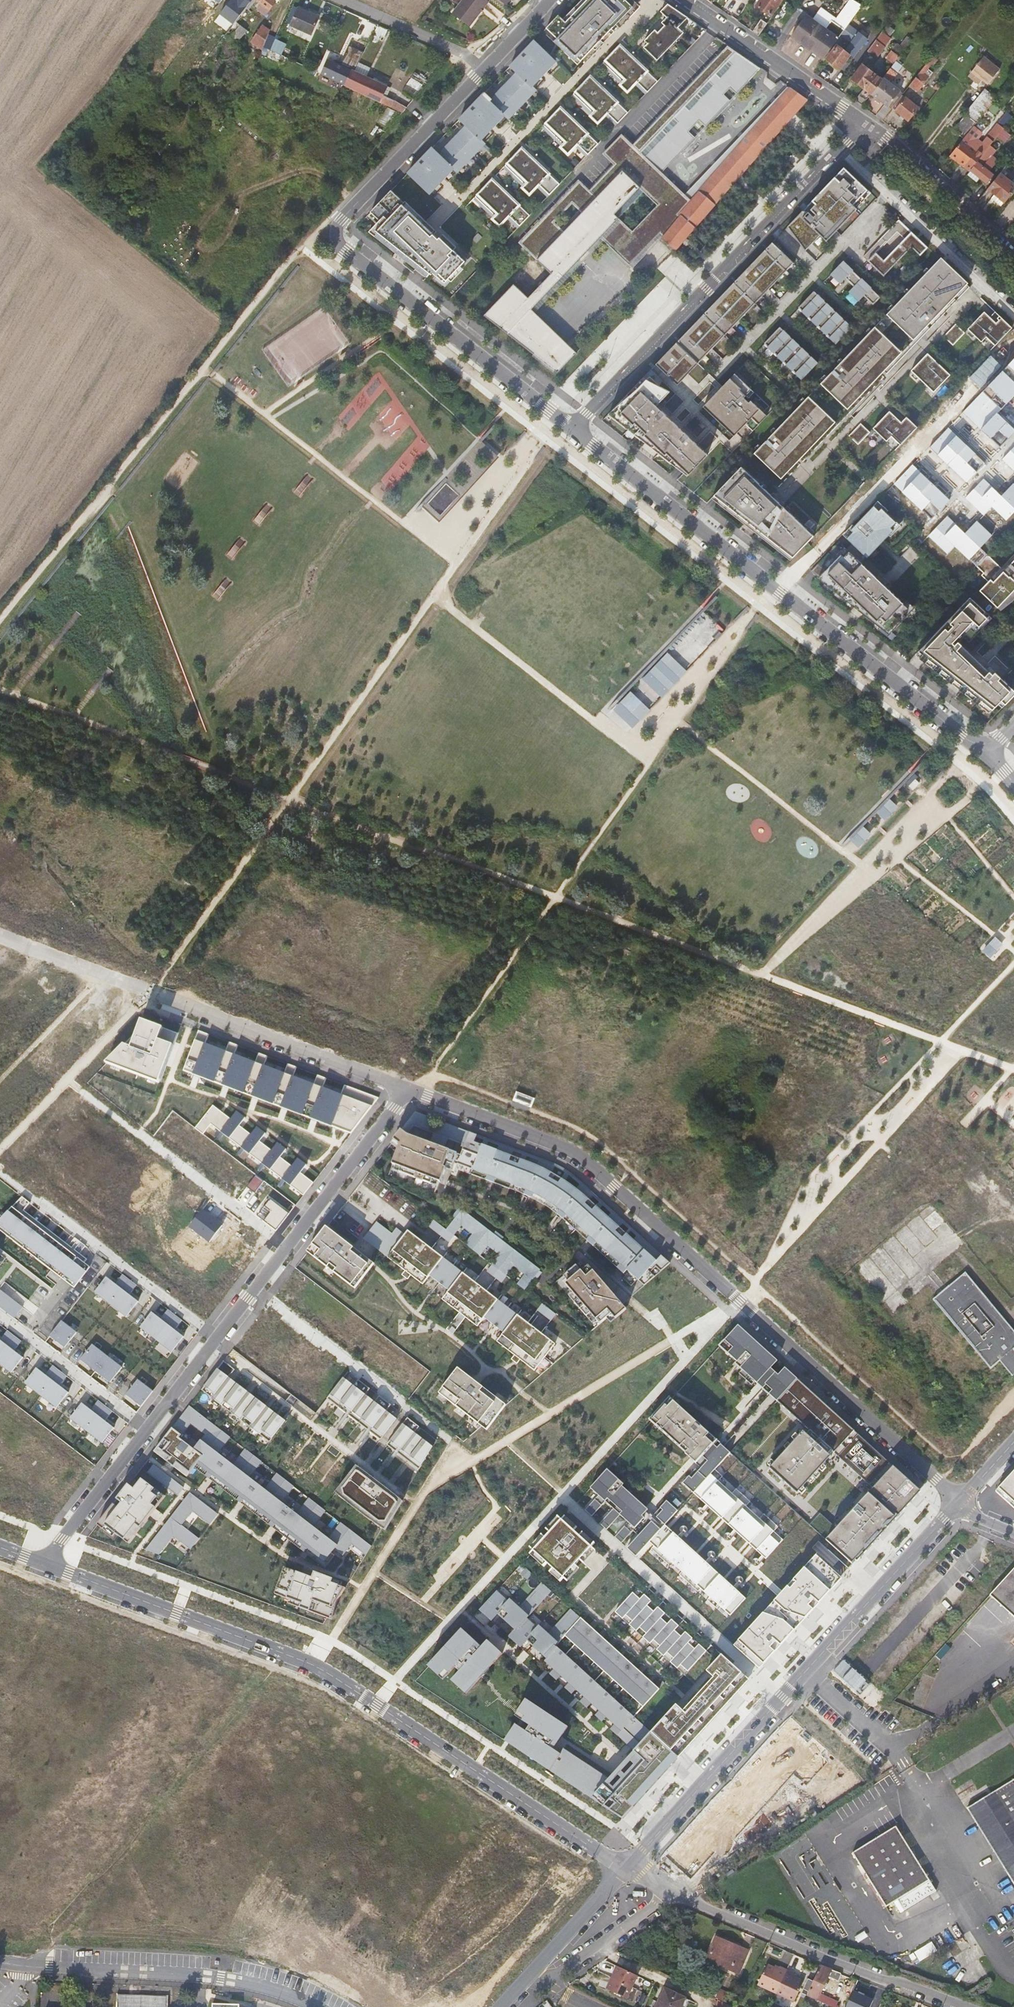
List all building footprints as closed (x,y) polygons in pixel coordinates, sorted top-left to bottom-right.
[(194,2),(198,7),(193,13),(198,19),(193,24),(200,30),(222,5),(216,0),(196,0),(194,2)] [(257,1),(262,6),(257,11),(262,17),(268,13),(266,11),(274,4),(273,0),(258,0),(257,1)] [(454,16),(472,30),(492,5),(486,0),(467,0),(454,16)] [(547,28),(581,61),(602,40),(606,36),(611,31),(634,7),(626,0),(587,0),(566,22),(559,15),(547,28)] [(758,7),(771,16),(783,0),(762,0),(758,7)] [(807,24),(803,30),(796,39),(824,59),(830,52),(835,45),(848,26),(852,21),(863,6),(853,0),(843,0),(847,3),(837,18),(824,9),(815,22),(811,18),(807,24)] [(679,11),(669,4),(660,12),(666,18),(661,23),(664,26),(657,33),(655,30),(652,33),(644,41),(647,44),(643,48),(657,61),(683,33),(678,28),(688,17),(679,11)] [(301,5),(292,22),(314,33),(323,15),(301,5)] [(254,18),(248,13),(240,21),(246,26),(254,18)] [(223,22),(233,30),(235,28),(238,24),(228,15),(223,22)] [(761,20),(753,32),(755,34),(759,37),(767,24),(761,20)] [(859,34),(848,26),(835,45),(836,46),(827,59),(840,70),(850,56),(854,59),(867,40),(859,34)] [(223,42),(227,45),(239,31),(235,28),(233,30),(223,42)] [(251,43),(259,52),(264,42),(272,46),(276,38),(277,36),(269,32),(269,33),(263,29),(251,43)] [(239,31),(227,45),(233,50),(245,36),(239,31)] [(861,31),(859,34),(867,40),(869,37),(861,31)] [(875,59),(890,40),(881,34),(867,53),(875,59)] [(281,41),(276,38),(272,46),(277,49),(281,41)] [(433,147),(408,172),(428,192),(438,182),(435,180),(441,174),(443,176),(452,166),(457,171),(485,143),(480,138),(489,128),(486,126),(492,120),(494,122),(503,113),(509,118),(536,89),(531,84),(539,75),(537,73),(543,67),(545,69),(554,59),(535,40),(510,66),(518,73),(493,99),(485,92),(460,119),(467,126),(440,154),(433,147)] [(886,58),(894,65),(896,63),(904,51),(896,45),(886,58)] [(513,284),(484,315),(557,373),(578,352),(532,307),(600,237),(630,266),(660,233),(664,236),(662,239),(675,250),(807,99),(790,87),(789,88),(787,87),(684,194),(662,173),(683,151),(760,69),(727,46),(633,144),(622,133),(604,151),(615,163),(590,190),(582,182),(576,188),(573,186),(518,242),(551,274),(528,298),(513,284)] [(657,82),(621,47),(613,55),(604,64),(624,84),(622,87),(629,93),(638,84),(647,93),(657,82)] [(354,61),(337,51),(332,60),(325,56),(317,70),(344,85),(352,71),(350,70),(354,61)] [(918,92),(930,77),(925,74),(932,64),(934,66),(939,60),(934,56),(921,72),(916,79),(910,86),(918,92)] [(970,74),(987,87),(998,73),(981,60),(970,74)] [(890,82),(902,68),(896,63),(894,65),(884,78),(890,82)] [(865,89),(855,102),(862,107),(872,94),(882,81),(872,74),(876,69),(870,64),(866,69),(863,66),(853,79),(865,89)] [(543,67),(537,73),(539,75),(542,72),(545,69),(543,67)] [(379,86),(355,73),(352,71),(344,85),(372,100),(379,86)] [(628,113),(591,78),(583,86),(575,96),(595,115),(592,118),(599,124),(608,115),(617,124),(628,113)] [(887,106),(878,118),(883,121),(891,111),(893,108),(903,95),(883,79),(872,94),(887,106)] [(383,97),(386,90),(379,86),(372,100),(392,111),(395,104),(383,97)] [(410,105),(414,99),(403,93),(400,100),(410,105)] [(919,108),(903,95),(893,108),(903,115),(901,117),(903,120),(906,117),(910,120),(919,108)] [(953,131),(964,139),(969,132),(974,126),(989,108),(978,100),(953,131)] [(598,144),(561,109),(553,118),(545,127),(565,146),(562,149),(569,156),(578,146),(588,155),(598,144)] [(492,120),(486,126),(489,128),(492,125),(494,122),(492,120)] [(974,126),(969,132),(978,139),(983,132),(974,126)] [(1004,145),(1013,135),(1004,128),(994,141),(989,148),(977,162),(970,171),(977,177),(976,179),(979,181),(980,179),(986,184),(994,175),(991,173),(993,171),(989,167),(993,162),(990,160),(1000,149),(1004,145)] [(964,139),(951,156),(964,167),(972,157),(977,162),(989,148),(983,143),(978,139),(969,132),(964,139)] [(989,136),(983,143),(989,148),(994,141),(989,136)] [(559,184),(523,150),(515,159),(506,167),(526,187),(524,189),(531,196),(540,186),(549,195),(559,184)] [(972,157),(964,167),(970,171),(977,162),(972,157)] [(871,193),(844,167),(807,206),(811,209),(808,212),(802,211),(788,226),(805,250),(812,242),(810,241),(817,232),(819,234),(826,240),(833,233),(830,230),(832,228),(835,231),(871,193)] [(976,184),(979,181),(976,179),(977,177),(970,171),(966,176),(976,184)] [(1000,173),(999,174),(988,188),(993,193),(992,194),(997,198),(999,197),(1005,202),(1013,191),(1013,178),(1013,177),(1013,176),(1009,172),(1005,177),(1000,173)] [(441,174),(435,180),(438,182),(440,179),(443,176),(441,174)] [(510,218),(519,227),(530,216),(493,181),(485,189),(476,199),(497,218),(494,220),(501,227),(510,218)] [(392,190),(371,211),(385,224),(378,230),(401,248),(412,257),(421,264),(432,272),(445,283),(466,261),(453,249),(441,237),(439,239),(434,234),(424,224),(403,204),(405,203),(392,190)] [(887,242),(904,224),(899,219),(882,237),(887,242)] [(921,255),(928,247),(911,231),(884,260),(877,253),(876,252),(868,261),(884,276),(912,247),(921,255)] [(886,241),(882,237),(864,256),(868,261),(876,252),(886,241)] [(794,263),(772,242),(764,251),(765,252),(763,254),(762,253),(734,282),(735,283),(733,285),(732,284),(704,314),(705,314),(703,316),(702,315),(679,339),(680,340),(679,342),(678,341),(677,342),(698,363),(710,351),(708,349),(718,337),(721,339),(737,323),(734,320),(745,309),(748,311),(767,292),(764,289),(775,278),(777,280),(794,263)] [(916,283),(887,314),(899,326),(902,323),(916,337),(928,325),(931,328),(970,287),(964,281),(940,258),(916,283)] [(832,273),(830,274),(840,284),(845,278),(854,286),(849,292),(859,301),(864,296),(873,305),(880,298),(871,289),(872,288),(862,278),(861,279),(853,271),(853,270),(843,260),(843,261),(831,273),(832,273)] [(814,291),(798,307),(802,311),(808,317),(809,317),(811,320),(817,326),(818,326),(821,328),(820,329),(827,335),(830,337),(829,338),(836,344),(852,327),(845,320),(845,321),(843,318),(836,311),(836,312),(834,310),(834,309),(827,303),(824,301),(825,300),(818,294),(814,291)] [(996,312),(990,317),(996,323),(1001,317),(996,312)] [(1012,328),(1001,317),(996,323),(990,317),(986,313),(969,330),(982,342),(986,337),(995,345),(1012,328)] [(955,324),(944,336),(953,345),(965,333),(955,324)] [(850,353),(821,383),(833,395),(835,392),(850,406),(864,392),(861,389),(899,349),(875,326),(850,353)] [(780,327),(764,343),(768,347),(767,347),(774,353),(775,353),(777,355),(777,356),(783,362),(784,362),(786,364),(786,365),(792,371),(793,370),(796,373),(795,374),(802,380),(818,363),(811,356),(809,354),(802,347),(800,345),(793,338),(793,339),(790,337),(791,336),(784,329),(783,330),(780,327)] [(698,363),(677,342),(656,364),(675,382),(691,366),(694,368),(698,363)] [(911,370),(934,392),(950,375),(928,353),(920,361),(911,370)] [(999,446),(1013,432),(1013,429),(998,414),(1013,397),(1013,359),(963,412),(999,446)] [(723,386),(706,404),(737,433),(744,440),(767,416),(751,400),(749,402),(744,397),(752,389),(735,373),(723,386)] [(670,391),(644,377),(636,385),(609,413),(618,420),(620,417),(626,422),(623,425),(629,429),(632,426),(638,431),(635,434),(646,442),(659,453),(664,457),(666,455),(671,460),(670,461),(681,470),(688,475),(708,454),(702,449),(682,429),(670,418),(657,405),(670,391)] [(808,396),(754,453),(766,464),(769,462),(784,476),(797,462),(794,459),(833,419),(808,396)] [(706,404),(704,406),(735,436),(737,433),(706,404)] [(901,444),(917,427),(907,416),(901,422),(889,411),(873,428),(887,441),(891,436),(901,444)] [(861,423),(849,435),(858,444),(870,432),(861,423)] [(930,447),(966,481),(985,463),(948,428),(930,447)] [(1002,460),(1013,471),(1013,448),(1002,460)] [(894,484),(931,519),(949,500),(912,464),(894,484)] [(742,466),(714,495),(793,557),(814,535),(782,505),(771,495),(742,466)] [(1001,496),(984,480),(966,498),(984,515),(992,507),(1006,520),(1013,512),(1013,484),(1001,496)] [(427,504),(441,516),(453,503),(453,504),(460,496),(446,484),(428,504),(428,503),(427,504)] [(892,629),(914,600),(864,561),(899,524),(877,502),(844,536),(852,543),(847,548),(839,542),(811,571),(855,605),(857,602),(867,610),(864,613),(880,626),(883,623),(892,629)] [(976,566),(987,555),(980,548),(992,536),(977,521),(965,534),(947,517),(930,536),(948,553),(956,546),(976,566)] [(987,555),(976,566),(983,573),(981,575),(988,582),(980,591),(998,608),(1013,591),(1013,580),(1005,571),(987,555)] [(1009,566),(1005,571),(1013,580),(1013,571),(1009,566)] [(998,608),(1001,610),(1013,601),(1013,600),(1013,591),(998,608)] [(918,651),(953,678),(965,688),(991,708),(1000,699),(1005,704),(1013,695),(1013,690),(989,666),(988,668),(959,642),(964,637),(967,640),(975,631),(970,626),(974,622),(979,626),(987,618),(983,614),(985,612),(970,597),(918,651)] [(857,602),(855,605),(854,606),(864,613),(867,610),(857,602)] [(883,623),(880,626),(889,633),(892,629),(883,623)] [(667,654),(644,679),(662,696),(664,694),(665,695),(679,679),(679,680),(686,672),(667,654)] [(628,695),(620,704),(639,721),(649,711),(631,694),(629,695),(628,695)] [(639,721),(620,704),(616,709),(615,708),(613,710),(633,728),(639,721)] [(911,792),(924,779),(917,771),(903,784),(911,792)] [(888,798),(876,811),(885,819),(897,806),(888,798)] [(849,838),(859,847),(872,833),(861,824),(849,838)] [(994,938),(982,952),(992,960),(1003,946),(994,938)] [(146,1022),(106,1063),(159,1083),(178,1034),(146,1022)] [(209,1034),(199,1030),(184,1071),(351,1134),(379,1098),(345,1085),(341,1095),(323,1088),(327,1078),(317,1075),(314,1084),(293,1077),(298,1068),(288,1064),(285,1073),(264,1066),(267,1056),(259,1053),(256,1062),(235,1055),(238,1045),(230,1042),(226,1051),(206,1044),(209,1034)] [(214,1105),(195,1128),(204,1135),(211,1125),(219,1130),(215,1136),(220,1140),(225,1135),(242,1147),(237,1153),(241,1155),(245,1150),(262,1163),(258,1169),(261,1171),(265,1166),(283,1180),(278,1185),(281,1187),(285,1181),(303,1196),(313,1183),(301,1173),(306,1164),(298,1159),(292,1167),(281,1157),(286,1149),(278,1143),(272,1151),(260,1141),(266,1133),(258,1127),(252,1135),(240,1126),(245,1118),(238,1112),(232,1119),(214,1105)] [(416,1112),(407,1123),(414,1126),(417,1127),(426,1116),(416,1112)] [(469,1132),(426,1116),(417,1127),(465,1145),(469,1132)] [(407,1123),(401,1130),(407,1134),(414,1126),(407,1123)] [(407,1134),(401,1130),(394,1140),(401,1145),(393,1164),(397,1166),(401,1168),(400,1172),(415,1179),(415,1178),(417,1174),(425,1177),(423,1181),(431,1184),(433,1180),(438,1182),(441,1183),(447,1166),(449,1161),(454,1163),(473,1170),(488,1176),(486,1180),(495,1183),(496,1179),(525,1190),(524,1194),(523,1194),(532,1199),(533,1198),(535,1194),(559,1209),(556,1213),(564,1220),(564,1219),(567,1216),(590,1236),(587,1240),(593,1246),(594,1246),(597,1242),(620,1264),(617,1268),(626,1276),(623,1279),(631,1286),(639,1280),(644,1286),(655,1276),(650,1271),(656,1266),(661,1271),(670,1263),(662,1255),(656,1261),(648,1253),(653,1247),(639,1234),(634,1240),(620,1227),(625,1222),(613,1211),(608,1217),(600,1209),(605,1204),(601,1200),(596,1206),(589,1199),(594,1194),(582,1182),(576,1188),(566,1179),(570,1173),(569,1172),(567,1170),(563,1177),(553,1171),(556,1165),(551,1162),(540,1158),(537,1165),(525,1161),(528,1154),(523,1152),(521,1159),(512,1156),(514,1149),(500,1143),(497,1150),(487,1146),(489,1139),(485,1138),(482,1145),(475,1142),(477,1135),(469,1132),(465,1145),(461,1155),(408,1135),(407,1134)] [(486,1180),(488,1176),(473,1170),(471,1174),(486,1180)] [(256,1175),(247,1188),(255,1193),(264,1181),(256,1175)] [(525,1190),(496,1179),(495,1183),(524,1194),(525,1190)] [(535,1194),(533,1198),(556,1213),(559,1209),(535,1194)] [(77,1285),(91,1267),(21,1214),(30,1202),(22,1197),(0,1220),(0,1225),(77,1285)] [(271,1199),(258,1216),(277,1230),(290,1213),(271,1199)] [(452,1216),(455,1218),(461,1210),(459,1208),(452,1216)] [(455,1218),(446,1230),(525,1290),(533,1279),(540,1271),(540,1270),(502,1240),(494,1234),(462,1210),(461,1210),(455,1218)] [(567,1216),(564,1219),(587,1240),(590,1236),(567,1216)] [(441,1236),(446,1230),(434,1220),(429,1227),(441,1236)] [(392,1252),(405,1235),(397,1228),(392,1234),(377,1222),(364,1239),(388,1257),(393,1262),(397,1256),(392,1252)] [(368,1259),(327,1227),(313,1245),(319,1250),(313,1257),(352,1287),(358,1279),(361,1282),(372,1267),(366,1262),(368,1259)] [(555,1345),(408,1231),(405,1235),(392,1252),(397,1256),(393,1262),(405,1271),(407,1268),(413,1273),(411,1276),(417,1281),(422,1275),(427,1279),(430,1276),(449,1291),(447,1294),(452,1298),(448,1304),(459,1313),(462,1310),(467,1315),(465,1318),(466,1318),(472,1323),(476,1317),(481,1321),(484,1317),(504,1333),(501,1336),(506,1341),(502,1346),(514,1356),(516,1353),(522,1357),(520,1360),(534,1371),(555,1345)] [(496,1231),(494,1234),(502,1240),(504,1237),(496,1231)] [(597,1242),(594,1246),(617,1268),(620,1264),(597,1242)] [(319,1250),(313,1245),(307,1252),(313,1257),(319,1250)] [(662,1255),(653,1247),(648,1253),(656,1261),(662,1255)] [(89,1254),(85,1258),(93,1264),(97,1260),(89,1254)] [(374,1264),(368,1259),(366,1262),(372,1267),(374,1264)] [(582,1271),(576,1265),(567,1273),(572,1278),(569,1282),(566,1284),(573,1293),(578,1299),(575,1302),(587,1316),(591,1313),(596,1319),(600,1324),(607,1318),(611,1314),(615,1319),(627,1309),(622,1305),(589,1266),(582,1271)] [(655,1276),(661,1271),(656,1266),(650,1271),(655,1276)] [(407,1268),(405,1271),(402,1275),(408,1280),(411,1276),(413,1273),(407,1268)] [(542,1273),(540,1271),(533,1279),(536,1281),(542,1273)] [(931,1298),(990,1369),(999,1360),(1012,1376),(1013,1375),(1013,1330),(965,1271),(931,1298)] [(572,1278),(567,1273),(564,1276),(569,1282),(572,1278)] [(127,1317),(138,1302),(130,1294),(137,1285),(123,1274),(116,1284),(106,1277),(95,1292),(127,1317)] [(422,1275),(417,1281),(423,1285),(427,1279),(422,1275)] [(355,1289),(361,1282),(358,1279),(352,1287),(355,1289)] [(2,1304),(8,1297),(0,1290),(0,1303),(2,1304)] [(578,1299),(573,1293),(570,1296),(575,1302),(578,1299)] [(452,1298),(447,1294),(442,1300),(448,1304),(452,1298)] [(549,1295),(542,1303),(556,1314),(562,1307),(549,1295)] [(171,1351),(183,1336),(175,1330),(182,1321),(167,1310),(161,1319),(151,1312),(140,1327),(171,1351)] [(462,1310),(459,1313),(462,1315),(452,1327),(456,1330),(466,1318),(465,1318),(467,1315),(462,1310)] [(591,1313),(587,1316),(592,1322),(596,1319),(591,1313)] [(611,1314),(607,1318),(611,1322),(615,1319),(611,1314)] [(476,1317),(472,1323),(477,1327),(481,1321),(476,1317)] [(76,1333),(61,1321),(49,1336),(64,1348),(76,1333)] [(778,1361),(738,1325),(720,1346),(737,1362),(746,1352),(751,1356),(740,1368),(808,1429),(805,1432),(803,1431),(769,1468),(797,1493),(834,1453),(873,1489),(836,1530),(819,1514),(809,1525),(852,1564),(856,1560),(857,1562),(921,1491),(907,1478),(785,1368),(779,1375),(771,1368),(778,1361)] [(23,1358),(14,1351),(21,1341),(7,1331),(0,1340),(0,1364),(11,1373),(23,1358)] [(506,1341),(501,1336),(497,1342),(502,1346),(506,1341)] [(95,1372),(107,1356),(92,1345),(80,1360),(95,1372)] [(516,1353),(514,1356),(511,1359),(517,1364),(520,1360),(522,1357),(516,1353)] [(122,1367),(107,1356),(95,1372),(110,1383),(122,1367)] [(235,1370),(224,1361),(202,1390),(270,1442),(286,1421),(229,1378),(235,1370)] [(56,1408),(68,1392),(59,1385),(66,1376),(52,1365),(45,1375),(36,1368),(24,1383),(56,1408)] [(506,1405),(458,1369),(439,1394),(481,1426),(484,1428),(489,1421),(492,1423),(506,1405)] [(381,1440),(397,1419),(386,1411),(391,1405),(379,1396),(375,1402),(366,1395),(370,1389),(358,1380),(354,1385),(343,1377),(327,1399),(381,1440)] [(153,1391),(138,1380),(126,1395),(141,1406),(153,1391)] [(730,1453),(670,1398),(650,1420),(686,1453),(702,1468),(698,1472),(696,1469),(683,1483),(694,1493),(730,1453)] [(102,1443),(114,1428),(105,1420),(112,1411),(99,1400),(91,1410),(82,1403),(71,1418),(102,1443)] [(311,1421),(316,1414),(298,1400),(293,1407),(311,1421)] [(189,1405),(157,1447),(170,1457),(167,1461),(174,1467),(177,1463),(190,1473),(194,1467),(197,1464),(325,1562),(332,1553),(334,1550),(343,1556),(352,1545),(366,1555),(372,1546),(342,1523),(329,1539),(313,1526),(326,1510),(310,1498),(297,1514),(282,1502),(294,1486),(278,1474),(266,1490),(250,1477),(262,1461),(246,1449),(234,1465),(218,1453),(230,1437),(189,1405)] [(420,1427),(408,1418),(387,1445),(419,1470),(433,1447),(415,1433),(420,1427)] [(492,1423),(489,1421),(484,1428),(487,1430),(492,1423)] [(154,1464),(147,1472),(177,1496),(183,1487),(154,1464)] [(325,1562),(197,1464),(194,1467),(325,1569),(335,1556),(332,1553),(325,1562)] [(607,1469),(590,1488),(599,1495),(585,1510),(592,1516),(605,1502),(613,1509),(600,1523),(607,1530),(620,1515),(628,1522),(615,1537),(621,1543),(644,1518),(642,1516),(648,1509),(622,1486),(616,1492),(612,1488),(619,1480),(607,1469)] [(766,1559),(783,1540),(774,1532),(778,1527),(764,1514),(760,1519),(746,1506),(750,1502),(736,1489),(732,1494),(718,1481),(722,1477),(715,1470),(693,1493),(766,1559)] [(360,1472),(357,1471),(343,1489),(346,1497),(379,1523),(386,1522),(398,1503),(396,1500),(360,1472)] [(996,1492),(1013,1508),(1013,1472),(996,1492)] [(133,1478),(97,1525),(104,1530),(106,1526),(115,1534),(129,1544),(135,1536),(131,1533),(138,1524),(142,1527),(148,1519),(144,1515),(158,1497),(153,1493),(156,1489),(142,1479),(139,1483),(133,1478)] [(165,1497),(156,1489),(153,1493),(158,1497),(144,1515),(148,1519),(165,1497)] [(190,1493),(146,1550),(159,1555),(173,1536),(191,1550),(199,1539),(182,1525),(193,1512),(210,1525),(218,1514),(190,1493)] [(665,1525),(678,1511),(667,1501),(654,1515),(665,1525)] [(561,1520),(533,1551),(563,1578),(592,1547),(561,1520)] [(651,1522),(627,1548),(636,1556),(649,1542),(660,1530),(651,1522)] [(660,1530),(649,1542),(654,1546),(651,1549),(670,1567),(673,1564),(682,1572),(679,1575),(698,1592),(700,1589),(709,1597),(707,1600),(716,1608),(719,1606),(730,1616),(746,1598),(665,1525),(660,1530)] [(115,1534),(106,1526),(104,1530),(113,1537),(115,1534)] [(842,1579),(816,1555),(734,1646),(760,1669),(842,1579)] [(285,1567),(277,1588),(292,1594),(290,1599),(302,1604),(300,1608),(323,1617),(325,1612),(329,1614),(337,1601),(346,1588),(341,1586),(332,1583),(333,1579),(307,1569),(305,1575),(285,1567)] [(991,1593),(1013,1615),(1013,1568),(991,1593)] [(497,1591),(479,1610),(492,1621),(498,1614),(515,1630),(509,1637),(521,1648),(527,1641),(556,1667),(550,1674),(557,1680),(563,1673),(571,1681),(565,1688),(572,1694),(578,1687),(586,1695),(580,1702),(587,1708),(593,1701),(601,1709),(595,1716),(602,1722),(608,1715),(617,1722),(610,1729),(617,1736),(618,1735),(623,1729),(634,1717),(555,1645),(564,1635),(581,1617),(573,1610),(569,1615),(569,1614),(550,1635),(539,1625),(537,1627),(527,1618),(552,1591),(544,1584),(540,1588),(539,1588),(521,1608),(510,1598),(508,1601),(497,1591)] [(277,1588),(275,1594),(290,1599),(292,1594),(277,1588)] [(707,1671),(722,1655),(712,1646),(703,1656),(633,1593),(615,1612),(685,1676),(697,1663),(707,1671)] [(302,1604),(290,1599),(288,1604),(300,1608),(302,1604)] [(329,1614),(325,1612),(323,1617),(332,1620),(337,1601),(329,1614)] [(581,1617),(564,1635),(643,1707),(659,1689),(581,1617)] [(482,1648),(462,1629),(428,1666),(439,1676),(443,1672),(447,1676),(455,1667),(460,1672),(452,1681),(466,1694),(480,1678),(477,1676),(492,1659),(495,1662),(502,1654),(488,1641),(482,1648)] [(677,1756),(679,1758),(750,1680),(722,1655),(707,1671),(714,1678),(716,1680),(686,1714),(683,1711),(676,1705),(651,1733),(677,1756)] [(495,1662),(492,1659),(477,1676),(480,1678),(495,1662)] [(714,1678),(683,1711),(686,1714),(716,1680),(714,1678)] [(651,1733),(640,1744),(635,1751),(609,1779),(564,1748),(560,1754),(553,1749),(558,1742),(553,1739),(558,1732),(563,1735),(568,1727),(526,1699),(518,1711),(530,1720),(527,1724),(532,1727),(528,1733),(516,1725),(505,1741),(623,1819),(634,1808),(632,1806),(677,1757),(651,1733)] [(640,1744),(623,1729),(618,1735),(635,1751),(640,1744)] [(965,1809),(1013,1885),(1013,1778),(965,1809)] [(789,1781),(767,1792),(775,1806),(797,1795),(789,1781)] [(930,1896),(937,1892),(895,1829),(852,1857),(886,1910),(899,1902),(906,1912),(930,1896)] [(940,1898),(937,1892),(930,1896),(934,1902),(940,1898)] [(706,1957),(736,1971),(746,1950),(717,1935),(706,1957)] [(919,1961),(937,1951),(932,1943),(915,1953),(919,1961)] [(631,1973),(610,1963),(600,1986),(620,1996),(631,1973)] [(759,1986),(794,2003),(804,1982),(798,1979),(793,1977),(794,1974),(781,1968),(779,1971),(774,1968),(768,1966),(759,1986)] [(838,1972),(834,1970),(820,1966),(813,1982),(808,1980),(803,1990),(808,1993),(807,1996),(832,2006),(839,2006),(837,2006),(838,2002),(821,1994),(828,1979),(835,1981),(838,1972)] [(649,2006),(674,2006),(679,1995),(658,1985),(656,1990),(649,2006)] [(716,2000),(727,2005),(732,1994),(721,1989),(716,2000)] [(886,1993),(878,1990),(872,2006),(880,2006),(886,1993)] [(112,2006),(164,2006),(164,1995),(112,1995),(112,2006)] [(679,1995),(674,2006),(677,2006),(682,1997),(679,1995)]
